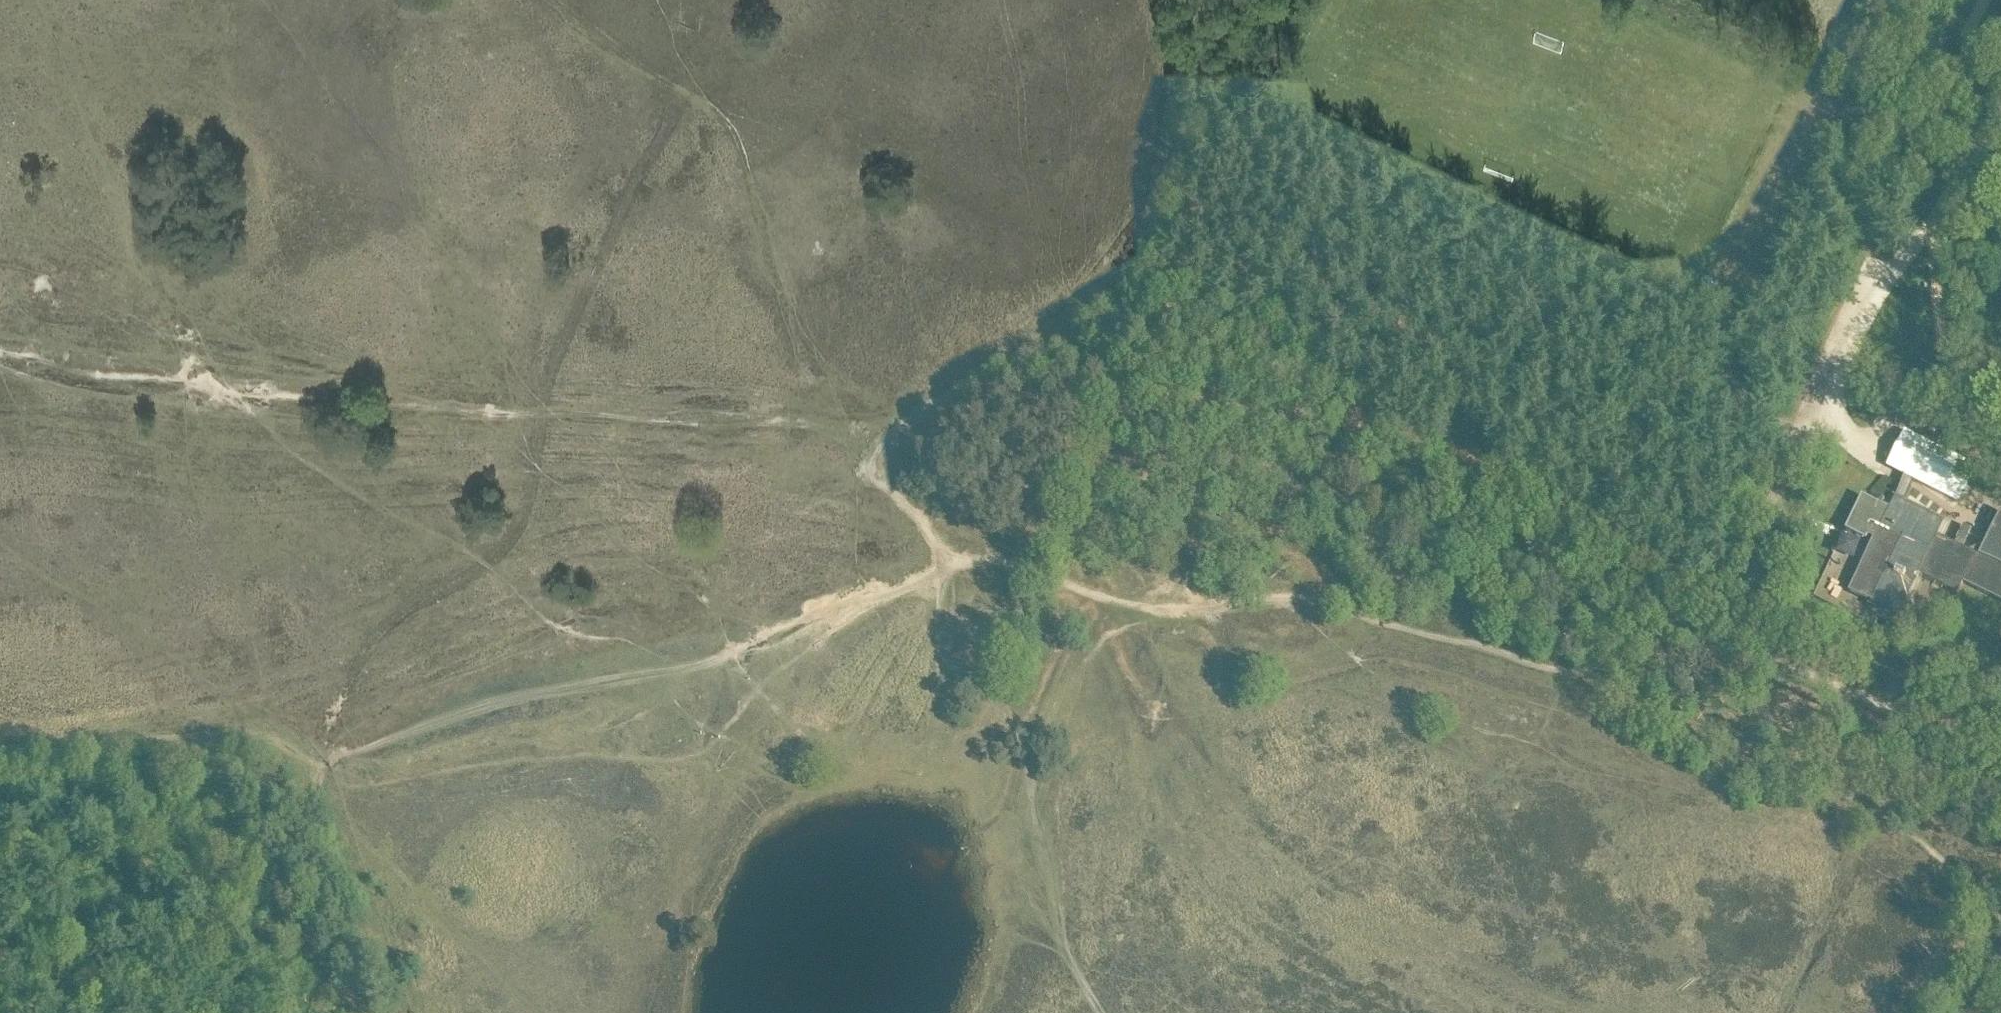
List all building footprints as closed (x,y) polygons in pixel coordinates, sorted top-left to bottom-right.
[(1946,413),(1926,403),(1914,428),(1934,438),(1946,413)] [(2000,514),(1984,547),(1969,554),(1962,551),(1966,543),(1958,540),(1955,547),(1937,539),(1944,525),(1894,502),(1886,518),(1863,506),(1851,532),(1868,540),(1874,527),(1902,540),(1871,606),(1899,619),(1919,578),(1959,597),(1964,586),(2000,604),(2000,515),(2000,514)]
